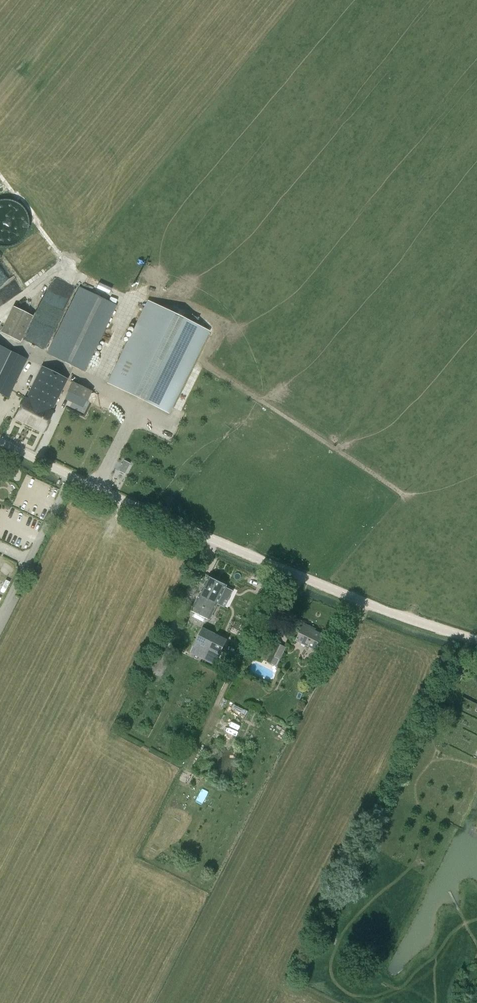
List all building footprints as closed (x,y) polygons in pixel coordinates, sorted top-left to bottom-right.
[(55,277),(47,297),(58,302),(58,301),(68,305),(75,285),(55,277)] [(116,305),(79,287),(47,353),(84,371),(116,305)] [(149,302),(109,383),(167,412),(207,331),(149,302)] [(1,332),(20,342),(32,317),(13,307),(1,332)] [(8,398),(27,359),(0,346),(0,394),(8,398)] [(25,398),(14,419),(42,433),(53,411),(52,411),(67,380),(41,366),(25,398)] [(68,392),(87,401),(92,392),(73,382),(68,392)] [(208,577),(199,595),(218,605),(222,595),(227,598),(231,590),(226,587),(227,586),(208,577)] [(210,620),(218,605),(199,595),(191,611),(190,612),(192,617),(205,623),(209,622),(210,620)] [(296,640),(315,650),(315,649),(320,651),(322,650),(324,646),(324,644),(319,641),(322,634),(311,629),(312,627),(305,624),(296,640)] [(203,628),(190,653),(204,659),(216,634),(203,628)] [(227,639),(216,634),(204,659),(215,665),(227,639)] [(286,647),(271,640),(262,659),(276,666),(286,647)]
